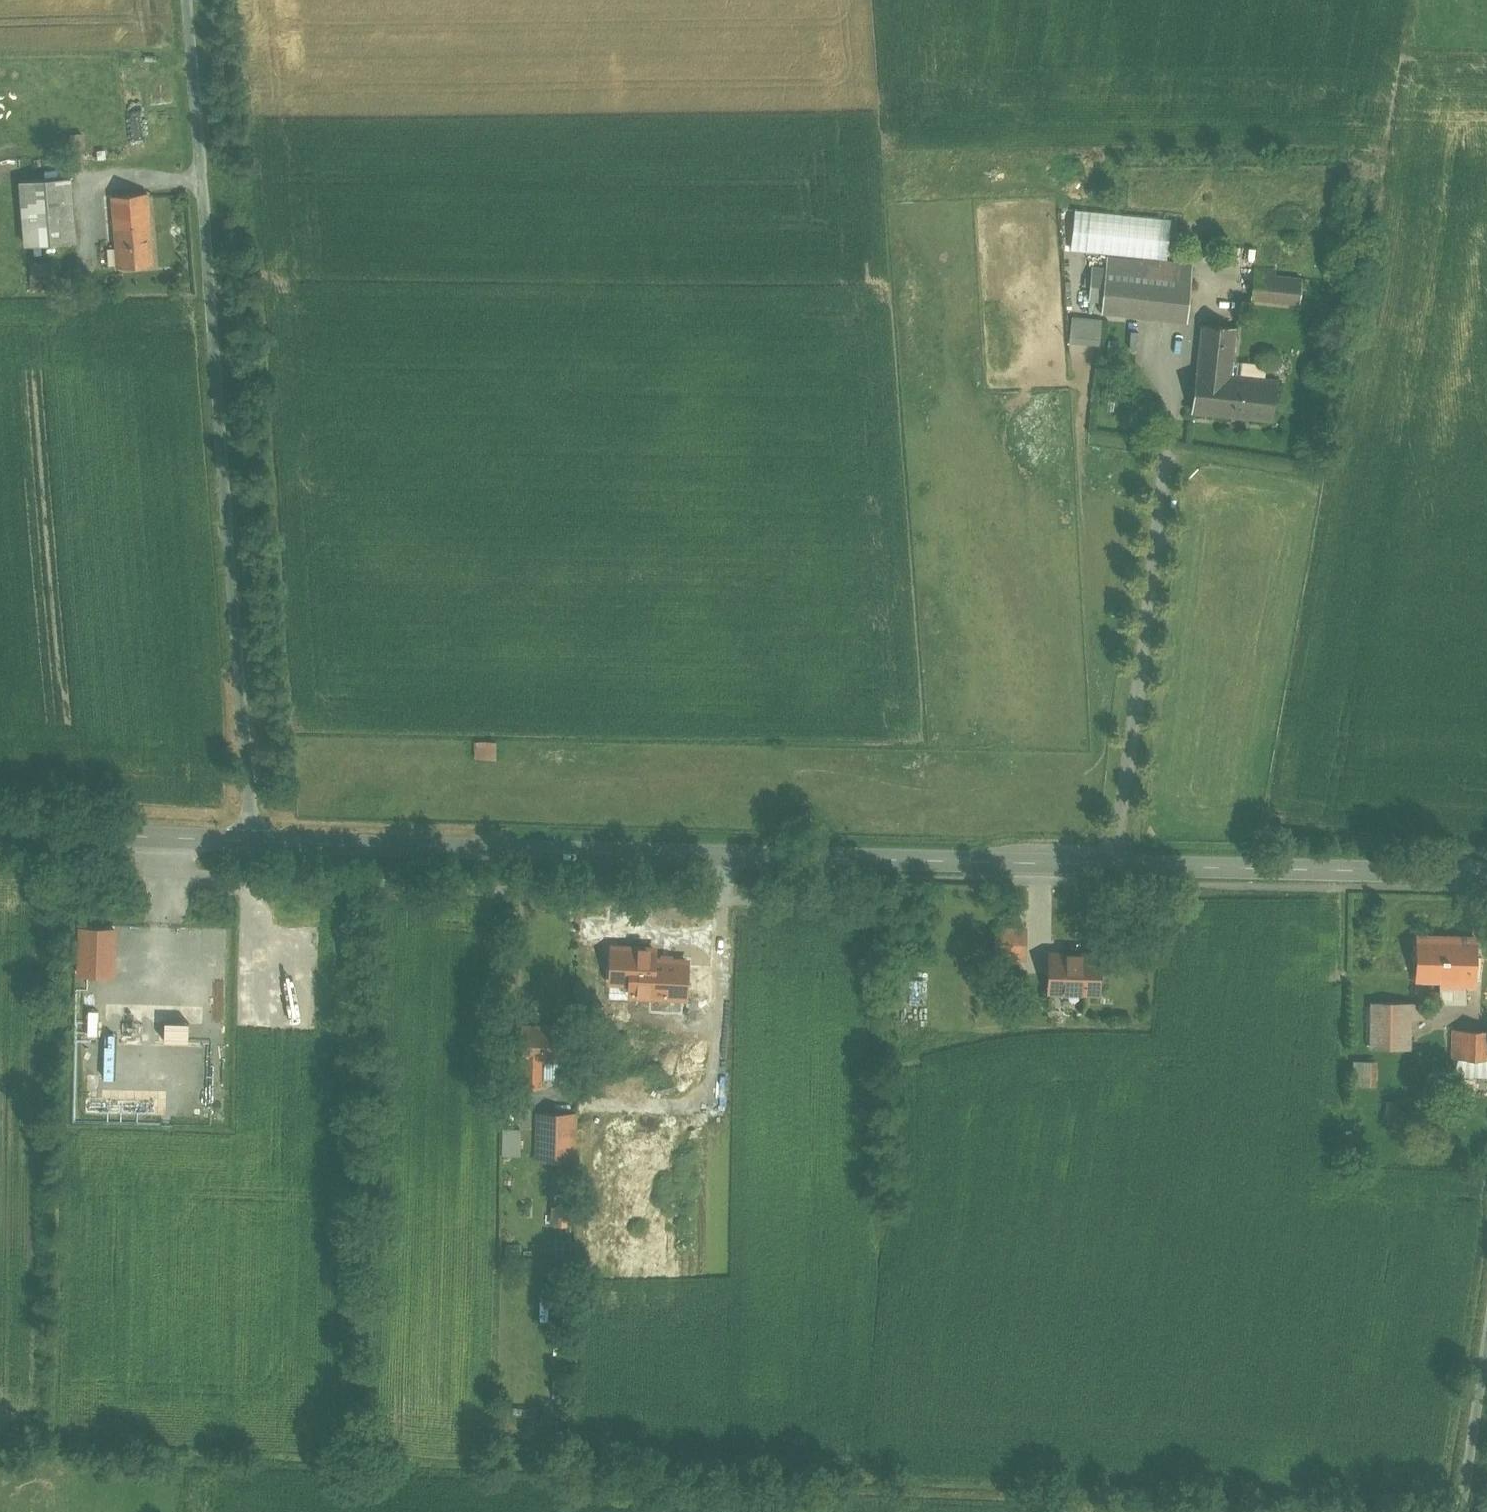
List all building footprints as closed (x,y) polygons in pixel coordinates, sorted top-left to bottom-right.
[(23,180),(27,246),(76,242),(71,177),(23,180)] [(148,192),(114,195),(119,267),(154,265),(148,192)] [(1165,265),(1108,259),(1107,272),(1093,270),(1090,298),(1103,300),(1102,313),(1188,322),(1192,281),(1164,278),(1165,265)] [(1302,279),(1255,274),(1252,298),(1300,303),(1302,279)] [(1069,344),(1100,347),(1102,318),(1071,316),(1069,344)] [(1204,324),(1198,371),(1232,375),(1237,327),(1204,324)] [(1198,371),(1197,371),(1193,411),(1273,420),(1277,380),(1232,375),(1198,371)] [(475,759),(496,759),(496,741),(475,741),(475,759)] [(1026,923),(995,923),(995,955),(1026,955),(1026,923)] [(115,930),(82,929),(80,974),(114,975),(115,930)] [(1477,938),(1419,937),(1418,979),(1442,980),(1441,1002),(1467,1003),(1468,985),(1476,985),(1477,938)] [(1102,950),(1048,949),(1047,991),(1101,992),(1102,950)] [(925,970),(901,970),(900,1004),(925,1004),(925,970)] [(1427,1004),(1373,1003),(1372,1047),(1411,1048),(1412,1018),(1426,1018),(1427,1004)] [(570,1025),(523,1024),(523,1085),(543,1086),(544,1060),(569,1060),(570,1025)] [(1454,1029),(1453,1058),(1486,1059),(1486,1030),(1454,1029)] [(1377,1085),(1377,1060),(1355,1060),(1355,1085),(1377,1085)] [(578,1114),(539,1113),(538,1158),(576,1160),(578,1114)] [(502,1127),(502,1154),(520,1154),(520,1127),(502,1127)]
